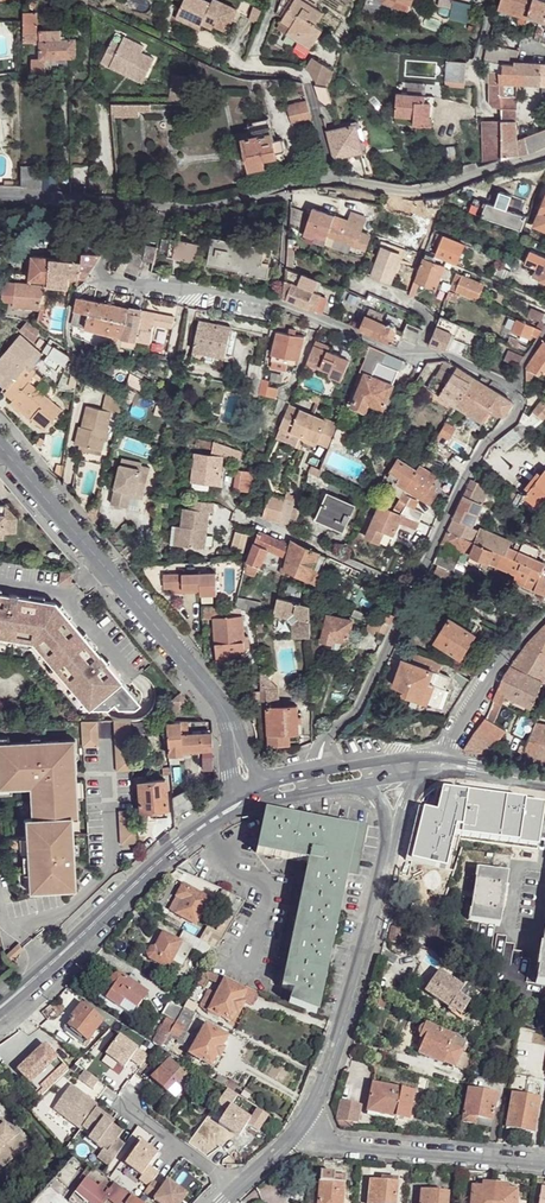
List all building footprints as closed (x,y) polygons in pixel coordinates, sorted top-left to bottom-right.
[(212,1),(209,6),(203,2),(203,3),(196,0),(183,0),(175,21),(186,25),(200,31),(202,27),(211,32),(213,29),(225,34),(235,11),(212,1)] [(300,0),(296,0),(282,20),(292,26),(286,37),(310,52),(322,32),(315,27),(322,15),(300,0)] [(373,0),(369,0),(369,1),(364,13),(377,19),(383,6),(383,4),(373,0)] [(410,5),(396,0),(392,6),(408,11),(410,5)] [(452,0),(448,18),(466,23),(471,5),(452,0)] [(498,16),(525,25),(529,15),(533,0),(503,0),(498,16)] [(529,15),(544,22),(544,0),(533,0),(529,15)] [(36,37),(36,13),(23,13),(23,43),(33,44),(33,38),(36,37)] [(544,29),(530,25),(526,37),(540,41),(544,29)] [(61,40),(60,30),(40,31),(40,57),(31,58),(31,75),(45,74),(45,61),(75,59),(75,40),(61,40)] [(113,62),(132,71),(129,78),(142,84),(154,60),(141,53),(144,47),(124,37),(118,51),(109,47),(101,64),(110,68),(113,62)] [(518,51),(489,45),(485,60),(491,62),(493,54),(497,54),(497,63),(503,63),(515,63),(518,51)] [(303,73),(327,88),(336,73),(312,58),(303,73)] [(132,71),(113,62),(110,68),(129,78),(132,71)] [(470,64),(452,62),(449,83),(467,85),(470,64)] [(515,63),(503,63),(502,70),(499,71),(500,83),(515,84),(515,63)] [(543,64),(515,63),(515,84),(517,84),(541,86),(543,64)] [(190,79),(174,76),(168,104),(185,105),(190,79)] [(515,84),(500,83),(500,98),(517,98),(517,84),(515,84)] [(332,100),(327,88),(312,85),(317,99),(329,101),(332,100)] [(427,102),(397,98),(395,120),(414,122),(413,130),(430,132),(431,123),(429,123),(430,108),(426,108),(427,102)] [(517,98),(500,98),(501,109),(516,109),(516,103),(517,98)] [(435,103),(427,102),(426,108),(430,108),(429,123),(431,123),(434,124),(435,103)] [(114,103),(111,103),(112,111),(151,112),(152,104),(114,103)] [(308,103),(291,107),(295,125),(312,120),(308,103)] [(516,109),(501,109),(501,112),(501,122),(516,122),(516,109)] [(254,124),(249,126),(252,138),(245,140),(251,169),(266,167),(264,159),(278,156),(278,154),(286,152),(283,138),(274,140),(269,120),(253,123),(254,124)] [(516,122),(501,122),(501,123),(501,124),(502,140),(503,161),(525,155),(526,140),(517,143),(516,122)] [(484,124),(485,167),(503,161),(502,140),(501,124),(501,123),(484,124)] [(363,152),(357,125),(328,133),(335,160),(363,152)] [(526,140),(525,155),(535,153),(544,148),(544,133),(526,140)] [(35,167),(21,166),(21,188),(55,192),(55,178),(35,177),(35,167)] [(106,191),(107,179),(90,179),(89,189),(106,191)] [(445,197),(425,199),(427,208),(438,208),(438,205),(443,205),(445,197)] [(494,213),(485,210),(481,219),(521,234),(525,225),(505,218),(510,204),(499,199),(494,213)] [(535,227),(544,230),(544,201),(535,227)] [(336,216),(315,208),(305,234),(316,238),(318,233),(329,236),(336,216)] [(350,222),(336,216),(329,236),(365,251),(370,238),(360,234),(365,219),(353,214),(350,222)] [(105,234),(90,235),(91,246),(106,245),(105,234)] [(273,247),(214,235),(207,264),(240,271),(240,273),(267,279),(273,247)] [(466,245),(444,237),(438,255),(459,263),(466,245)] [(198,244),(172,239),(168,257),(194,262),(198,244)] [(130,247),(130,251),(128,262),(119,260),(116,273),(124,275),(125,272),(139,275),(142,259),(152,261),(155,247),(145,245),(130,247)] [(401,256),(383,249),(373,276),(390,283),(401,256)] [(66,251),(51,250),(49,260),(32,257),(27,285),(8,282),(6,286),(4,298),(7,302),(14,303),(13,305),(41,311),(45,310),(49,285),(69,287),(71,274),(78,276),(87,276),(90,265),(100,255),(81,253),(81,256),(66,253),(66,251)] [(437,259),(426,254),(416,280),(435,287),(440,277),(446,279),(450,270),(434,264),(437,259)] [(539,255),(534,266),(544,271),(544,258),(539,255)] [(511,272),(497,265),(493,275),(507,281),(511,272)] [(310,279),(287,269),(284,299),(313,311),(320,294),(306,288),(310,279)] [(482,285),(456,274),(450,288),(476,299),(482,285)] [(366,299),(343,290),(337,305),(359,314),(362,307),(366,299)] [(456,295),(449,291),(446,298),(454,302),(456,295)] [(404,309),(369,293),(366,299),(362,307),(398,323),(404,309)] [(109,303),(77,298),(73,325),(104,332),(109,303)] [(129,307),(109,303),(104,332),(123,336),(129,307)] [(143,310),(129,307),(123,336),(137,338),(143,310)] [(544,314),(531,309),(528,317),(540,323),(544,314)] [(174,317),(143,310),(137,338),(151,342),(156,323),(172,326),(174,317)] [(385,323),(366,316),(360,330),(390,342),(396,329),(385,323)] [(460,326),(440,319),(430,344),(446,350),(452,335),(456,336),(460,326)] [(526,323),(517,319),(512,333),(530,340),(532,336),(538,337),(543,330),(539,327),(526,323)] [(231,328),(200,321),(194,358),(216,363),(218,355),(226,357),(231,328)] [(423,330),(408,323),(404,332),(401,338),(416,345),(423,330)] [(404,332),(396,329),(390,342),(398,345),(401,338),(404,332)] [(303,336),(277,332),(275,356),(300,360),(303,336)] [(35,350),(20,337),(15,343),(29,356),(35,350)] [(520,343),(510,340),(508,345),(519,349),(520,343)] [(47,345),(41,341),(38,347),(44,350),(47,345)] [(327,346),(315,342),(306,364),(308,365),(329,375),(342,380),(349,360),(339,357),(326,352),(327,346)] [(527,369),(541,376),(543,373),(544,374),(544,342),(527,369)] [(41,355),(35,350),(29,356),(15,343),(7,353),(32,368),(41,355)] [(53,348),(47,345),(44,350),(43,351),(48,355),(63,363),(65,366),(70,357),(54,347),(53,348)] [(401,360),(370,346),(363,365),(374,369),(372,376),(391,384),(401,360)] [(95,355),(82,349),(79,357),(91,363),(95,355)] [(351,355),(341,351),(339,357),(349,360),(351,355)] [(523,357),(509,351),(505,361),(518,366),(523,357)] [(7,353),(0,362),(0,375),(11,386),(18,377),(26,368),(30,371),(32,368),(7,353)] [(63,363),(48,355),(43,363),(57,371),(63,363)] [(111,364),(95,355),(91,363),(107,372),(111,364)] [(456,367),(445,361),(428,388),(435,393),(439,395),(456,367)] [(329,375),(308,365),(305,370),(328,379),(329,375)] [(374,369),(363,365),(360,372),(365,373),(372,376),(374,369)] [(473,377),(456,367),(439,395),(456,406),(473,377)] [(30,371),(26,368),(18,377),(27,384),(29,381),(34,375),(30,371)] [(372,376),(365,373),(353,405),(380,416),(393,385),(391,384),(372,376)] [(0,375),(0,382),(8,390),(11,386),(0,375)] [(259,393),(262,377),(256,376),(253,392),(259,393)] [(27,384),(18,377),(11,386),(8,390),(4,393),(13,401),(27,384)] [(272,379),(262,377),(259,393),(277,398),(279,388),(271,386),(272,379)] [(484,379),(481,382),(473,377),(456,406),(482,421),(489,410),(499,393),(485,385),(487,381),(484,379)] [(63,409),(29,381),(27,384),(13,401),(32,417),(31,418),(45,431),(63,409)] [(512,402),(499,393),(489,410),(505,421),(512,402)] [(543,400),(533,412),(543,420),(544,417),(544,402),(543,400)] [(288,402),(280,423),(282,424),(289,406),(291,403),(288,402)] [(112,412),(87,405),(82,426),(79,425),(75,443),(103,450),(112,412)] [(313,415),(289,406),(282,424),(280,430),(304,439),(313,415)] [(543,420),(533,412),(530,416),(524,413),(518,424),(498,440),(506,450),(543,420)] [(339,423),(313,415),(304,439),(329,449),(339,423)] [(452,427),(446,424),(440,433),(447,437),(452,427)] [(304,439),(280,430),(278,435),(302,443),(304,439)] [(304,439),(302,443),(327,453),(329,449),(304,439)] [(235,451),(211,448),(210,455),(223,458),(234,458),(235,451)] [(142,460),(143,458),(123,453),(121,460),(140,464),(140,466),(150,468),(151,462),(142,460)] [(210,455),(196,454),(193,481),(220,484),(223,458),(210,455)] [(150,468),(140,466),(140,464),(121,460),(113,500),(129,503),(132,491),(133,486),(145,489),(150,468)] [(256,472),(249,467),(247,472),(253,476),(256,472)] [(435,476),(419,467),(407,489),(430,503),(437,492),(434,490),(436,488),(431,485),(435,476)] [(543,477),(539,473),(523,493),(540,506),(544,499),(544,474),(543,477)] [(479,477),(474,475),(467,488),(450,530),(468,538),(467,540),(475,543),(480,529),(488,533),(497,514),(503,517),(505,512),(489,505),(496,491),(477,482),(479,477)] [(417,501),(403,494),(394,510),(404,514),(416,519),(419,520),(422,512),(415,508),(417,501)] [(524,496),(519,494),(518,495),(514,503),(519,506),(524,496)] [(355,506),(329,495),(319,518),(344,530),(355,506)] [(129,506),(140,508),(143,499),(131,496),(129,506)] [(290,504),(270,496),(265,512),(294,525),(296,516),(288,511),(290,504)] [(191,499),(190,509),(214,510),(215,501),(191,499)] [(3,537),(3,531),(15,532),(15,517),(4,505),(0,505),(0,537),(3,537)] [(401,515),(381,506),(372,526),(383,531),(393,535),(399,522),(401,515)] [(214,512),(214,510),(190,509),(184,508),(180,545),(207,548),(211,511),(214,512)] [(416,519),(404,514),(401,515),(399,522),(412,528),(416,519)] [(419,520),(416,519),(412,528),(421,533),(425,523),(419,520)] [(173,525),(171,544),(180,545),(182,526),(173,525)] [(383,531),(372,526),(367,536),(378,542),(383,531)] [(488,533),(480,529),(475,543),(476,543),(488,548),(502,554),(506,556),(509,548),(512,542),(488,533)] [(291,547),(259,531),(254,544),(269,551),(287,560),(291,547)] [(467,540),(448,532),(444,543),(463,551),(467,540)] [(475,543),(467,540),(463,551),(460,558),(469,562),(476,543),(475,543)] [(319,554),(293,541),(291,547),(287,560),(286,563),(284,572),(306,582),(313,568),(319,554)] [(488,548),(476,543),(469,562),(481,566),(481,565),(488,548)] [(269,551),(254,544),(248,561),(245,561),(244,572),(255,578),(269,551)] [(539,550),(524,544),(520,552),(536,559),(539,550)] [(496,568),(497,566),(502,554),(488,548),(481,565),(491,570),(496,568)] [(509,548),(506,556),(544,572),(544,570),(543,568),(544,563),(536,559),(520,552),(509,548)] [(506,556),(502,554),(497,566),(518,575),(514,582),(544,595),(544,572),(506,556)] [(286,563),(281,561),(278,575),(283,577),(284,572),(286,563)] [(463,565),(457,563),(453,572),(458,574),(463,565)] [(449,570),(439,566),(436,573),(446,578),(449,570)] [(319,572),(313,568),(306,582),(314,585),(319,572)] [(72,573),(60,571),(58,583),(70,585),(72,573)] [(218,573),(165,573),(165,587),(173,587),(182,587),(182,591),(200,591),(201,594),(201,597),(218,596),(218,573)] [(89,708),(108,708),(114,703),(117,708),(135,708),(140,704),(106,663),(106,662),(100,656),(55,604),(18,598),(19,596),(9,595),(9,596),(0,594),(0,636),(11,638),(15,639),(32,642),(44,655),(54,667),(69,685),(73,689),(85,704),(89,708)] [(309,605),(277,597),(271,614),(284,617),(292,624),(293,638),(295,638),(295,639),(310,639),(309,605)] [(261,605),(239,599),(237,606),(259,614),(261,605)] [(214,607),(203,607),(203,619),(215,618),(214,607)] [(236,609),(214,607),(215,618),(217,643),(218,662),(246,661),(245,648),(249,648),(249,636),(242,637),(241,625),(240,610),(236,609)] [(394,616),(380,609),(375,619),(390,625),(394,616)] [(255,613),(240,610),(241,625),(256,625),(255,613)] [(351,621),(326,616),(321,640),(334,643),(334,639),(347,642),(351,621)] [(375,619),(370,617),(367,626),(385,635),(390,625),(375,619)] [(477,633),(451,618),(437,642),(462,657),(477,633)] [(413,629),(405,625),(396,644),(404,648),(413,629)] [(527,643),(510,667),(543,682),(544,678),(544,625),(527,643)] [(0,636),(0,643),(10,644),(11,638),(0,636)] [(32,642),(15,639),(14,645),(29,648),(39,659),(44,655),(32,642)] [(446,666),(417,654),(414,663),(443,675),(446,666)] [(414,663),(404,660),(394,686),(406,690),(404,695),(440,709),(452,678),(451,678),(443,675),(414,663)] [(69,685),(54,667),(49,671),(64,690),(69,685)] [(543,682),(510,667),(505,674),(493,699),(502,703),(505,696),(531,708),(543,682)] [(471,680),(455,671),(451,678),(452,678),(440,709),(449,715),(471,680)] [(85,704),(73,689),(68,693),(80,708),(85,704)] [(276,689),(260,691),(262,708),(268,708),(277,707),(276,689)] [(179,692),(171,700),(178,708),(187,701),(179,692)] [(502,703),(493,699),(485,717),(493,723),(502,703)] [(540,699),(536,709),(541,712),(544,702),(544,700),(540,699)] [(277,707),(268,708),(270,742),(299,740),(297,706),(277,707)] [(493,723),(485,717),(463,750),(488,755),(505,731),(493,723)] [(181,721),(166,722),(169,755),(183,755),(183,750),(182,736),(181,721)] [(189,735),(189,722),(181,721),(182,736),(189,735)] [(97,722),(80,722),(82,748),(98,747),(97,722)] [(129,722),(113,722),(116,772),(133,772),(131,746),(129,722)] [(144,745),(143,722),(129,722),(131,746),(144,745)] [(535,724),(528,741),(544,744),(544,726),(535,724)] [(189,735),(182,736),(183,750),(200,750),(203,769),(214,769),(212,734),(189,735)] [(77,772),(75,740),(59,741),(59,748),(69,748),(71,773),(77,772)] [(75,889),(71,817),(77,817),(76,799),(75,781),(74,772),(71,773),(69,748),(59,748),(59,741),(40,742),(30,742),(9,743),(0,744),(0,788),(11,787),(16,787),(16,784),(29,783),(36,783),(37,800),(38,819),(31,819),(31,838),(27,838),(29,873),(33,873),(35,891),(75,889)] [(528,741),(519,759),(544,763),(544,744),(528,741)] [(167,781),(140,782),(141,810),(168,810),(167,781)] [(456,833),(535,848),(543,807),(440,787),(435,813),(414,809),(404,860),(449,869),(456,833)] [(185,791),(173,797),(175,815),(192,806),(185,791)] [(30,801),(29,801),(30,819),(31,819),(38,819),(37,800),(30,801)] [(136,812),(120,813),(123,846),(138,845),(136,812)] [(314,825),(263,815),(256,852),(307,863),(282,988),(290,990),(288,1005),(316,1016),(345,873),(346,871),(341,869),(347,838),(322,832),(324,827),(315,825),(314,825)] [(367,826),(317,815),(315,825),(324,827),(322,832),(347,838),(341,869),(346,871),(345,873),(357,875),(367,826)] [(30,819),(23,820),(24,838),(27,838),(31,838),(31,819),(30,819)] [(508,875),(511,857),(495,855),(492,873),(478,870),(470,922),(478,923),(477,932),(495,934),(496,926),(501,926),(508,875)] [(33,873),(26,873),(27,891),(35,891),(33,873)] [(208,902),(183,886),(169,910),(194,926),(208,902)] [(245,901),(223,890),(218,902),(231,908),(238,912),(245,901)] [(238,912),(231,908),(225,920),(232,924),(238,912)] [(413,914),(405,912),(403,924),(410,926),(413,914)] [(409,928),(393,925),(390,940),(425,948),(428,938),(419,935),(409,928)] [(195,937),(183,931),(178,943),(191,949),(200,954),(199,956),(211,962),(218,949),(195,937)] [(204,935),(198,932),(195,937),(218,949),(222,941),(206,932),(204,935)] [(540,969),(531,967),(531,962),(522,960),(523,954),(514,952),(515,946),(506,944),(507,938),(498,936),(496,953),(504,954),(504,960),(513,962),(511,968),(521,970),(519,977),(529,978),(527,984),(537,985),(544,986),(544,935),(540,969)] [(178,943),(163,936),(156,951),(150,961),(167,971),(171,964),(180,969),(191,949),(178,943)] [(466,983),(447,967),(442,975),(438,972),(425,992),(460,1015),(468,1003),(458,996),(466,983)] [(224,979),(205,971),(198,985),(205,987),(209,979),(221,984),(224,979)] [(149,994),(122,977),(113,991),(107,1002),(133,1019),(149,994)] [(110,990),(113,991),(122,977),(120,977),(117,977),(114,977),(111,980),(110,982),(110,986),(110,990)] [(244,993),(226,984),(210,1011),(229,1021),(244,993)] [(410,995),(402,991),(401,992),(398,998),(407,1002),(410,995)] [(388,996),(377,992),(372,1004),(383,1009),(388,996)] [(73,1020),(64,1028),(61,1033),(80,1048),(84,1044),(106,1014),(86,1002),(82,1005),(71,1018),(73,1020)] [(183,1011),(168,1003),(161,1016),(166,1020),(154,1043),(161,1047),(169,1033),(176,1022),(183,1011)] [(184,1027),(176,1022),(169,1033),(177,1038),(184,1027)] [(453,1039),(418,1024),(413,1037),(418,1038),(412,1052),(441,1066),(443,1063),(455,1068),(462,1052),(450,1047),(453,1039)] [(226,1038),(207,1026),(190,1055),(211,1067),(226,1038)] [(69,1070),(45,1044),(18,1070),(41,1095),(69,1070)] [(190,1080),(170,1059),(152,1077),(168,1092),(177,1085),(182,1089),(190,1080)] [(97,1081),(85,1072),(78,1080),(91,1089),(97,1081)] [(236,1089),(226,1082),(223,1087),(226,1089),(233,1094),(236,1089)] [(413,1092),(373,1085),(367,1112),(408,1120),(413,1092)] [(98,1106),(71,1086),(53,1110),(79,1130),(81,1127),(91,1134),(87,1139),(102,1150),(114,1158),(124,1144),(117,1139),(122,1132),(104,1118),(106,1115),(96,1108),(98,1106)] [(257,1108),(238,1096),(233,1094),(226,1089),(220,1098),(230,1106),(221,1119),(240,1133),(247,1123),(258,1131),(269,1116),(257,1108)] [(496,1095),(468,1090),(463,1122),(475,1124),(475,1118),(491,1121),(496,1095)] [(31,1105),(22,1094),(17,1099),(27,1109),(31,1105)] [(539,1101),(514,1096),(508,1128),(533,1132),(539,1101)] [(351,1104),(338,1103),(338,1122),(358,1124),(361,1107),(351,1104)] [(5,1166),(30,1146),(22,1138),(20,1139),(19,1139),(18,1139),(17,1138),(12,1132),(6,1124),(5,1126),(0,1120),(0,1161),(5,1166)] [(16,1129),(12,1132),(17,1138),(18,1139),(19,1139),(20,1139),(22,1138),(16,1129)] [(140,1142),(124,1164),(141,1175),(139,1179),(148,1186),(144,1193),(158,1202),(180,1202),(186,1194),(167,1180),(162,1188),(152,1180),(158,1173),(148,1166),(157,1154),(140,1142)] [(108,1167),(114,1158),(102,1150),(96,1158),(108,1167)] [(94,1170),(84,1162),(74,1175),(84,1182),(94,1170)] [(94,1170),(84,1182),(69,1202),(118,1202),(108,1194),(114,1185),(94,1170)] [(321,1175),(319,1202),(344,1202),(345,1184),(335,1184),(335,1175),(321,1175)] [(345,1176),(335,1175),(335,1184),(345,1184),(345,1176)] [(370,1181),(368,1202),(395,1202),(397,1184),(370,1181)] [(114,1185),(108,1194),(118,1202),(138,1202),(114,1185)] [(474,1189),(472,1202),(514,1202),(515,1193),(507,1192),(507,1186),(482,1185),(482,1190),(474,1189)] [(421,1190),(420,1202),(447,1202),(448,1193),(421,1190)]
